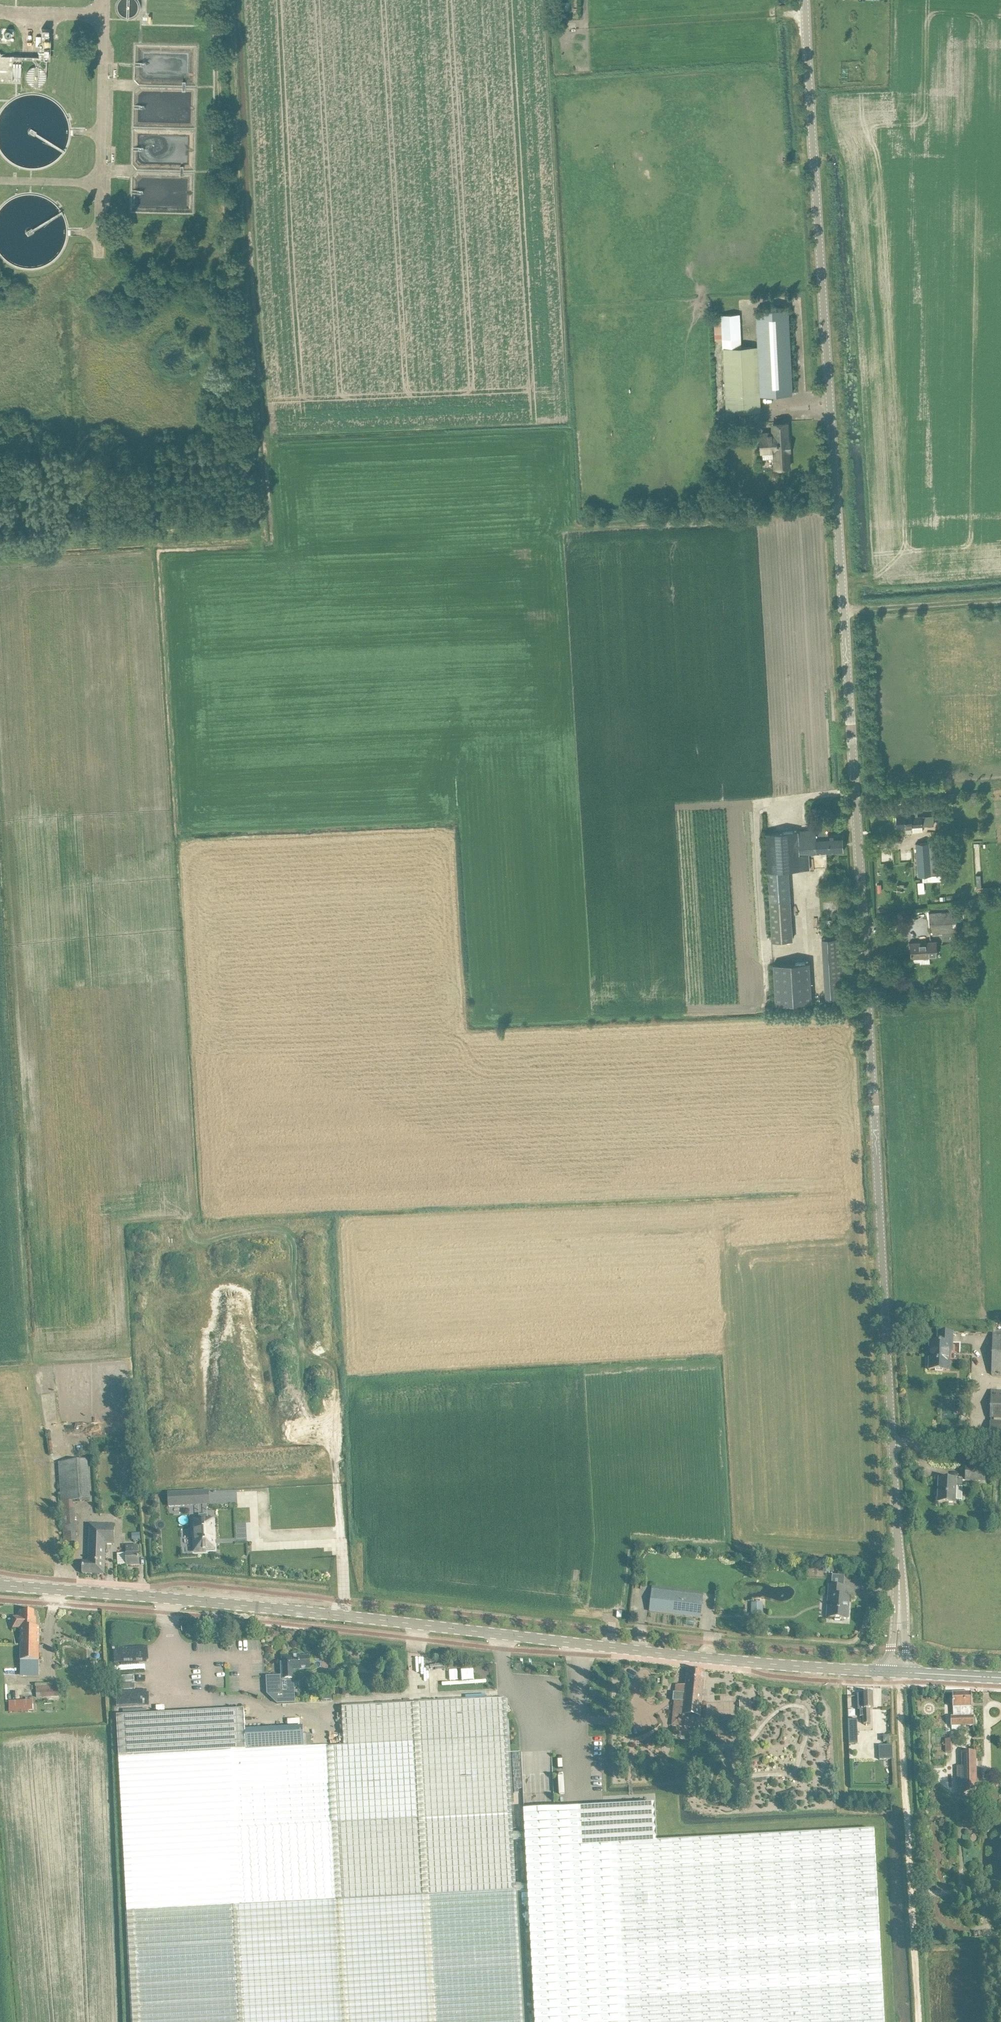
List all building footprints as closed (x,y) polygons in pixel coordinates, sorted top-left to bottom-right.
[(21,82),(21,59),(32,59),(35,62),(35,66),(33,66),(31,67),(30,68),(28,69),(27,70),(27,71),(25,74),(25,75),(25,77),(25,79),(26,80),(27,82),(28,83),(29,85),(31,86),(33,86),(34,87),(36,87),(38,87),(40,86),(42,85),(43,84),(45,81),(46,80),(46,77),(46,74),(45,72),(44,70),(43,69),(41,68),(39,67),(38,66),(38,63),(40,61),(40,58),(41,58),(41,59),(49,60),(50,40),(47,40),(48,29),(41,29),(41,41),(39,41),(39,56),(0,56),(0,52),(0,81),(21,82)] [(184,87),(184,76),(145,75),(145,65),(138,65),(137,86),(184,87)] [(792,393),(788,308),(756,309),(758,346),(723,348),(727,412),(761,410),(760,394),(792,393)] [(722,315),(714,316),(715,340),(723,339),(740,338),(739,314),(722,315)] [(787,423),(777,423),(773,423),(774,434),(761,434),(761,451),(762,451),(763,458),(777,457),(778,467),(789,467),(789,466),(788,450),(787,450),(786,442),(788,442),(787,423)] [(912,813),(906,813),(896,814),(897,826),(905,826),(905,828),(913,827),(913,826),(923,825),(922,816),(913,817),(912,813)] [(816,829),(806,830),(765,833),(768,872),(766,872),(768,901),(789,900),(788,870),(800,869),(799,853),(844,850),(843,837),(816,839),(816,829)] [(930,842),(926,842),(916,843),(918,876),(932,875),(930,842)] [(929,932),(957,931),(956,911),(928,912),(929,932)] [(824,938),(826,991),(844,990),(841,937),(824,938)] [(936,941),(920,942),(910,943),(911,958),(920,957),(921,963),(930,962),(930,956),(937,956),(936,941)] [(812,1001),(810,961),(773,964),(775,1004),(812,1001)] [(929,1370),(939,1370),(947,1371),(948,1343),(952,1343),(952,1332),(948,1332),(938,1332),(938,1342),(930,1342),(929,1370)] [(992,1333),(991,1374),(1000,1374),(1000,1333),(992,1333)] [(990,1390),(988,1450),(1000,1450),(1000,1390),(990,1390)] [(88,1460),(59,1462),(62,1502),(90,1500),(88,1460)] [(966,1480),(985,1481),(986,1467),(967,1466),(966,1480)] [(938,1502),(948,1503),(955,1503),(955,1500),(962,1500),(962,1487),(963,1480),(956,1480),(956,1479),(939,1479),(938,1502)] [(194,1499),(176,1500),(177,1513),(195,1512),(194,1499)] [(199,1526),(194,1527),(196,1557),(206,1556),(206,1555),(214,1555),(212,1525),(207,1526),(207,1521),(198,1522),(199,1526)] [(114,1525),(91,1524),(90,1562),(84,1561),(84,1564),(83,1564),(83,1573),(104,1574),(106,1544),(113,1544),(113,1534),(114,1525)] [(126,1545),(126,1553),(119,1554),(118,1564),(118,1565),(127,1564),(127,1565),(139,1564),(139,1545),(126,1545)] [(832,1576),(831,1585),(829,1585),(829,1595),(831,1595),(830,1608),(828,1608),(827,1618),(835,1618),(835,1620),(840,1621),(840,1619),(847,1619),(847,1618),(849,1619),(849,1610),(848,1610),(849,1596),(844,1596),(844,1586),(843,1586),(843,1577),(832,1576)] [(652,1590),(651,1601),(650,1611),(700,1617),(702,1607),(702,1596),(652,1590)] [(754,1601),(753,1614),(766,1615),(766,1602),(754,1601)] [(21,1618),(14,1618),(14,1628),(21,1628),(20,1661),(21,1661),(20,1677),(39,1677),(40,1627),(36,1627),(36,1618),(34,1618),(35,1612),(21,1612),(21,1618)] [(283,1656),(283,1666),(284,1679),(294,1679),(293,1670),(310,1669),(309,1658),(299,1658),(299,1656),(283,1656)] [(686,1686),(676,1685),(673,1724),(682,1725),(700,1727),(705,1671),(687,1669),(686,1686)] [(127,1689),(137,1688),(136,1675),(126,1675),(127,1689)] [(59,1685),(37,1687),(37,1698),(60,1696),(59,1685)] [(953,1708),(953,1716),(951,1716),(952,1726),(961,1726),(974,1726),(974,1716),(972,1716),(971,1692),(952,1693),(953,1708)] [(874,1709),(873,1693),(862,1693),(862,1694),(857,1694),(858,1710),(860,1710),(860,1717),(863,1717),(863,1724),(870,1724),(870,1709),(874,1709)] [(117,1716),(133,2021),(523,2021),(506,1698),(342,1707),(344,1745),(304,1747),(303,1726),(245,1729),(244,1710),(117,1716)] [(33,1700),(9,1701),(10,1712),(33,1711),(33,1700)] [(712,1719),(713,1734),(738,1733),(737,1718),(712,1719)] [(858,1719),(849,1719),(848,1720),(849,1744),(858,1743),(858,1719)] [(879,1745),(879,1759),(893,1759),(893,1745),(879,1745)] [(977,1793),(977,1752),(962,1752),(962,1766),(957,1766),(958,1793),(977,1793)] [(524,1811),(535,2021),(884,2021),(874,1830),(580,1846),(578,1808),(524,1811)]
